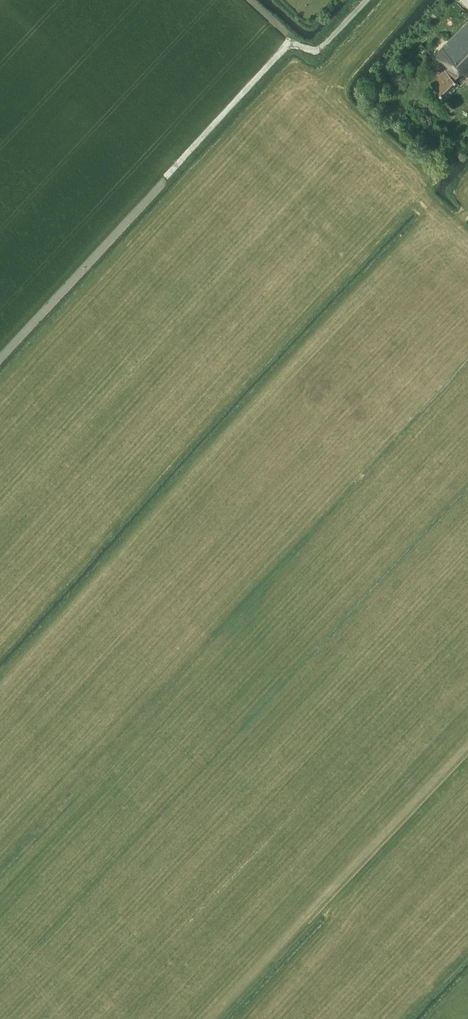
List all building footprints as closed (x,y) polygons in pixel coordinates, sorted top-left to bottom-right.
[(432,56),(442,67),(428,80),(442,95),(444,98),(466,76),(467,77),(467,75),(467,22),(432,56)]
